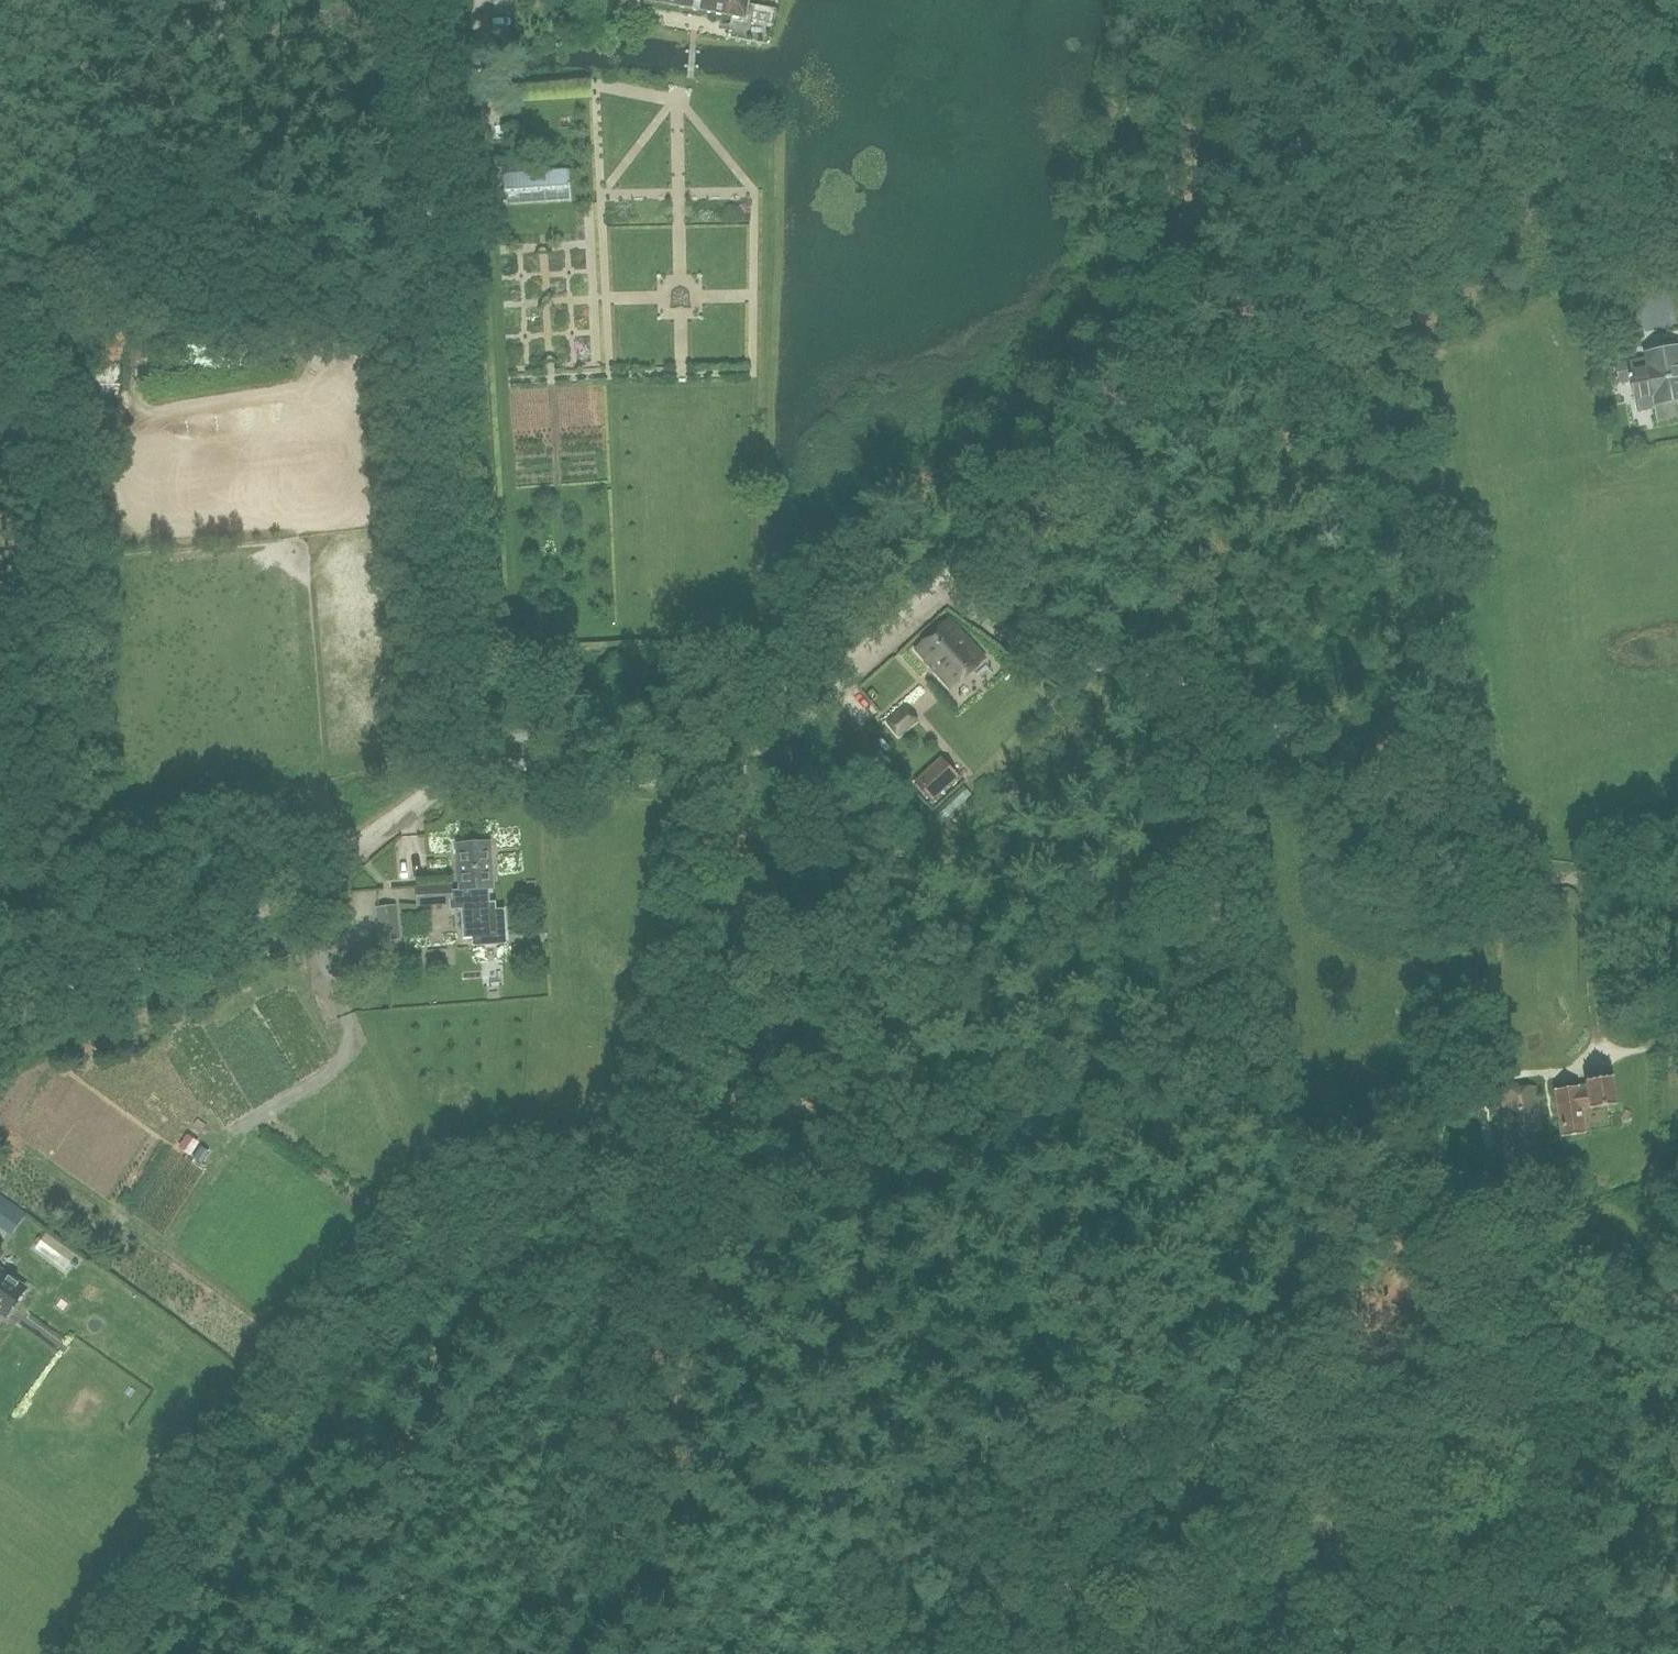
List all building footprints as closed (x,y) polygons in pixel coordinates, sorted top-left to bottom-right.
[(745,18),(748,0),(647,0),(745,18)] [(567,170),(504,173),(506,204),(571,200),(567,170)] [(1615,362),(1619,383),(1631,381),(1635,399),(1653,396),(1655,405),(1677,400),(1677,347),(1645,354),(1645,356),(1615,362)] [(919,646),(952,687),(984,657),(949,619),(919,646)] [(918,720),(906,706),(887,722),(898,736),(918,720)] [(929,796),(955,772),(942,758),(916,782),(929,796)] [(456,844),(460,889),(452,889),(451,883),(416,885),(417,907),(450,904),(450,910),(461,909),(463,938),(473,937),(473,946),(509,944),(506,908),(497,908),(496,900),(490,901),(489,889),(495,888),(491,841),(456,844)] [(401,939),(396,904),(377,907),(382,942),(401,939)] [(1612,1076),(1587,1080),(1588,1090),(1581,1091),(1580,1086),(1556,1090),(1562,1136),(1586,1132),(1582,1108),(1616,1103),(1612,1076)] [(1509,1134),(1539,1129),(1534,1089),(1504,1093),(1509,1134)] [(186,1138),(180,1146),(191,1154),(197,1146),(186,1138)] [(200,1148),(194,1156),(204,1163),(210,1155),(200,1148)] [(1508,1180),(1523,1178),(1522,1163),(1506,1165),(1508,1180)] [(10,1229),(20,1214),(0,1200),(0,1222),(10,1229)] [(6,1315),(25,1288),(0,1270),(0,1311),(6,1315)]
